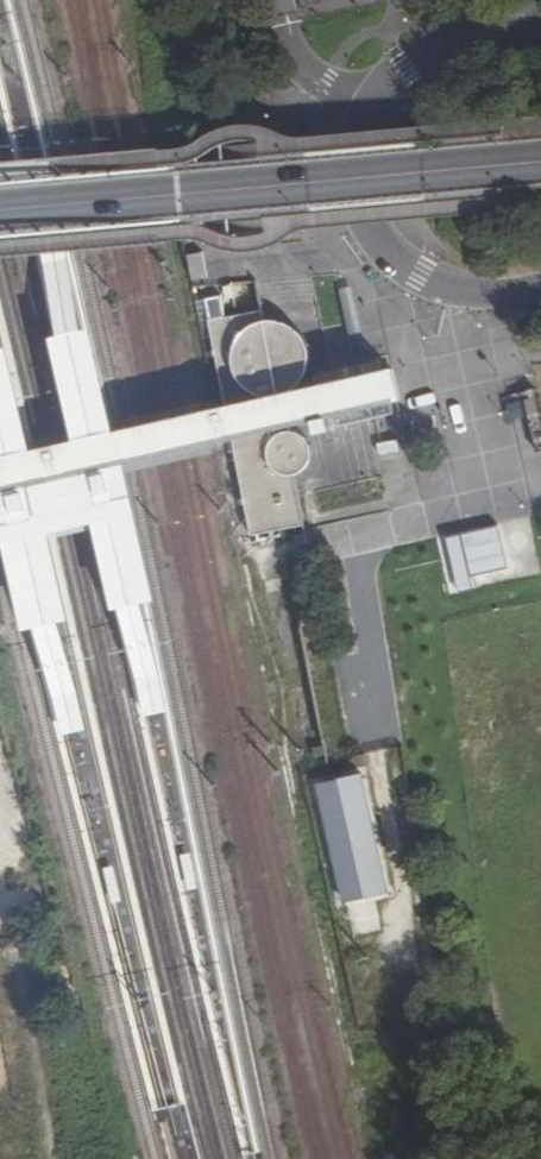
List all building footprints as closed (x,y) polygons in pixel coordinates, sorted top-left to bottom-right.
[(86,328),(59,208),(34,213),(60,334),(86,328)] [(223,399),(305,380),(307,372),(309,366),(310,360),(310,354),(309,349),(307,343),(305,338),(301,333),(297,329),(293,325),(287,323),(282,321),(276,319),(270,319),(265,320),(261,310),(208,321),(223,399)] [(1,526),(23,615),(27,628),(39,626),(62,620),(76,617),(73,604),(54,525),(62,523),(85,518),(93,517),(112,594),(116,608),(123,606),(145,602),(157,599),(154,585),(123,457),(231,432),(271,423),(311,414),(315,431),(333,427),(359,421),(367,419),(391,414),(387,396),(395,394),(391,376),(387,361),(346,370),(319,377),(305,380),(223,399),(123,422),(115,424),(114,417),(97,343),(93,327),(86,328),(60,334),(52,336),(56,353),(75,433),(34,442),(33,436),(16,362),(12,346),(1,349),(0,349),(0,522),(1,526)] [(271,423),(231,432),(251,535),(305,525),(295,475),(299,474),(304,471),(308,467),(311,462),(312,456),(312,450),(310,443),(308,440),(304,436),(299,433),(293,431),(287,431),(278,434),(271,423)] [(167,708),(145,602),(123,606),(144,713),(167,708)] [(88,725),(62,620),(39,626),(66,730),(88,725)] [(366,776),(322,785),(348,904),(392,894),(366,776)] [(351,936),(381,930),(375,899),(345,905),(351,936)] [(433,1155),(434,1158),(460,1158),(459,1151),(433,1155)]
